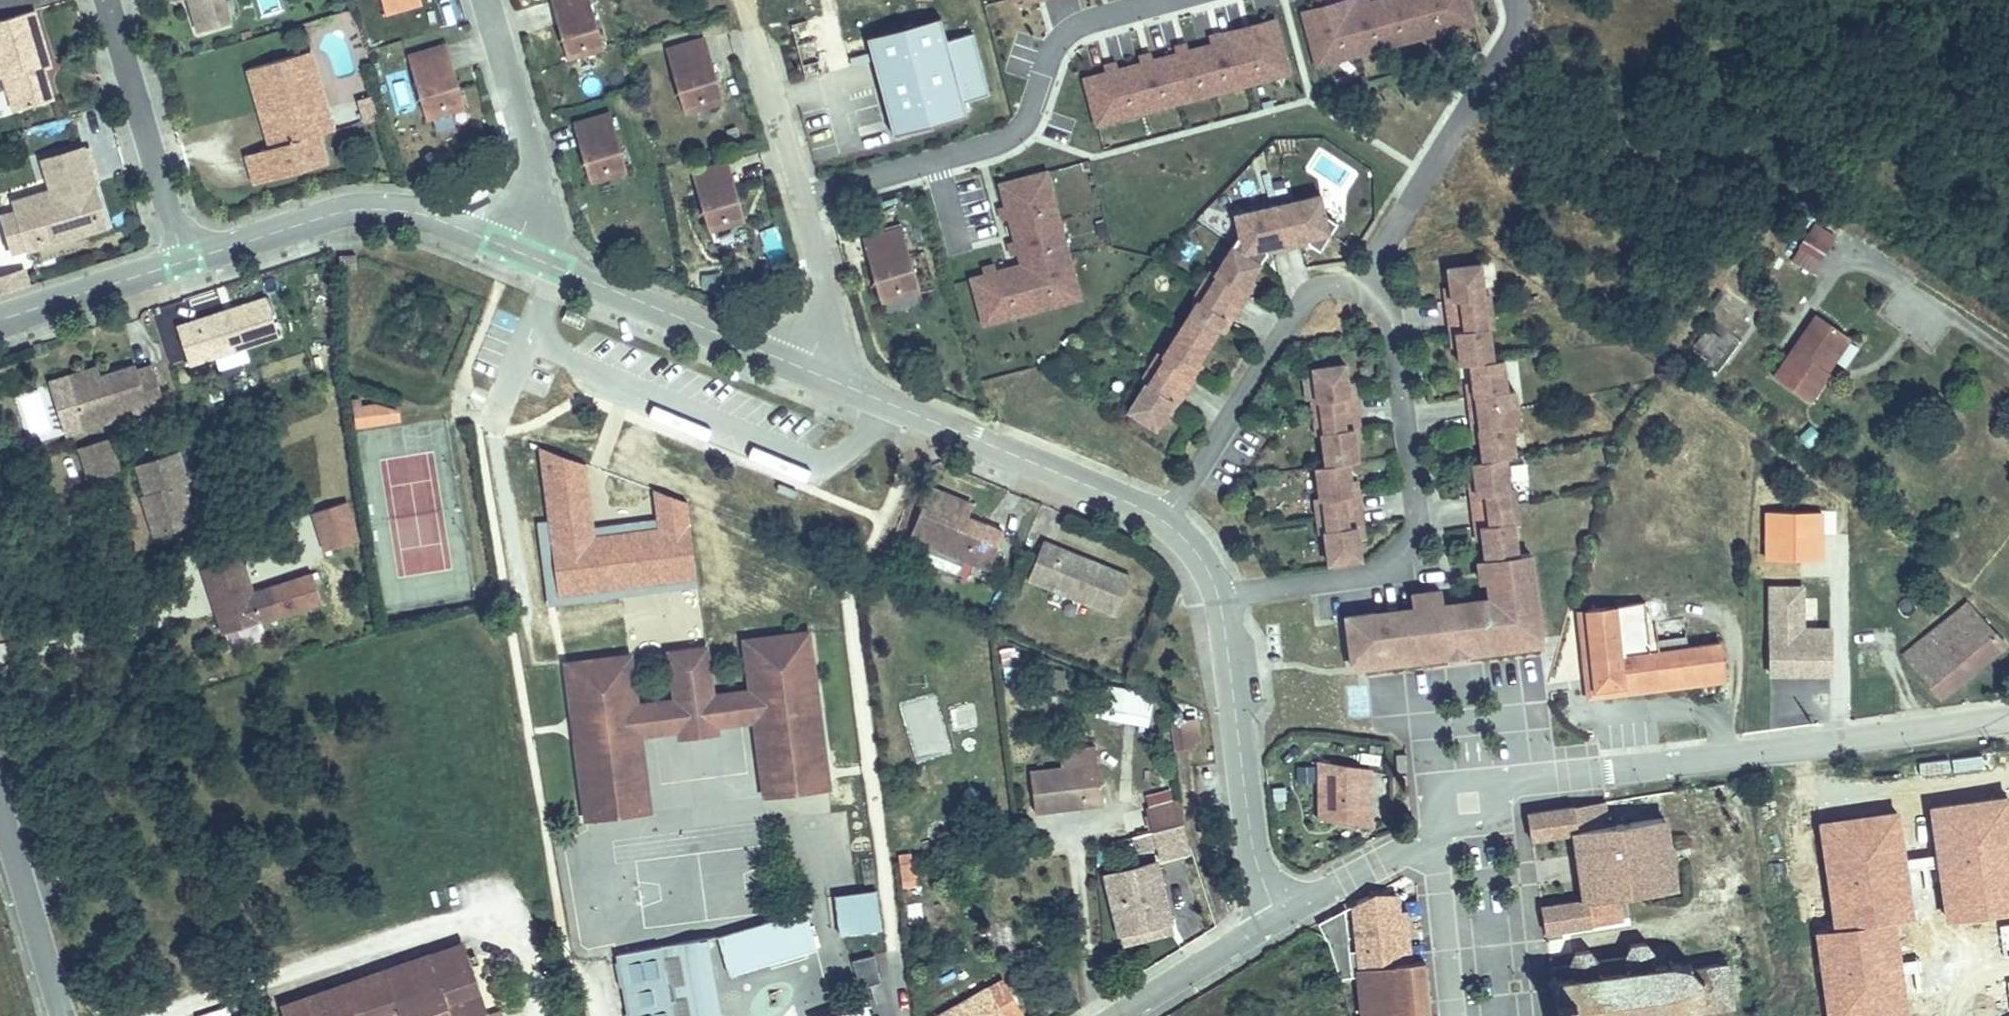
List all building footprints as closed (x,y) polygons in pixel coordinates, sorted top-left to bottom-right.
[(552,27),(591,16),(587,0),(554,0),(546,2),(552,27)] [(1349,8),(1346,9),(1356,45),(1390,36),(1380,0),(1369,3),(1357,6),(1349,8)] [(1380,0),(1390,36),(1424,27),(1416,0),(1381,0),(1380,0)] [(1424,27),(1426,36),(1446,31),(1443,21),(1470,14),(1466,0),(1416,0),(1424,27)] [(1347,1),(1325,7),(1327,14),(1346,9),(1349,8),(1347,1)] [(1325,7),(1302,13),(1314,56),(1336,50),(1339,60),(1358,55),(1356,45),(1346,9),(1327,14),(1325,7)] [(0,21),(0,68),(2,76),(13,111),(52,100),(43,69),(41,60),(47,59),(33,11),(0,21)] [(1470,14),(1443,21),(1446,31),(1473,23),(1470,14)] [(591,16),(552,27),(562,62),(601,52),(591,16)] [(989,95),(972,34),(946,41),(940,18),(865,38),(892,136),(966,116),(963,102),(989,95)] [(1285,64),(1273,21),(1251,27),(1253,34),(1233,40),(1243,75),(1246,85),(1265,80),(1262,70),(1285,64)] [(1253,34),(1251,27),(1228,33),(1230,40),(1233,40),(1253,34)] [(1390,36),(1392,45),(1426,36),(1424,27),(1390,36)] [(1223,42),(1221,35),(1209,38),(1211,46),(1223,42)] [(1390,36),(1356,45),(1358,55),(1392,45),(1390,36)] [(1243,75),(1233,40),(1230,40),(1223,42),(1211,46),(1199,49),(1209,85),(1243,75)] [(664,52),(670,75),(709,64),(703,41),(664,52)] [(1188,52),(1186,45),(1174,48),(1176,55),(1188,52)] [(410,59),(417,84),(457,73),(450,47),(410,59)] [(1209,85),(1199,49),(1188,52),(1176,55),(1164,58),(1174,94),(1209,85)] [(1336,50),(1314,56),(1316,66),(1339,60),(1336,50)] [(310,51),(295,56),(311,113),(327,109),(310,51)] [(1153,61),(1151,54),(1138,58),(1140,65),(1153,61)] [(295,56),(248,69),(261,113),(265,112),(268,124),(264,125),(271,147),(279,177),(326,163),(318,135),(333,130),(327,109),(311,113),(295,56)] [(1174,94),(1164,58),(1153,61),(1140,65),(1130,67),(1140,103),(1174,94)] [(47,59),(41,60),(43,69),(50,68),(47,59)] [(709,64),(670,75),(682,117),(720,106),(709,64)] [(1117,71),(1115,64),(1103,67),(1105,74),(1117,71)] [(1288,74),(1285,64),(1262,70),(1265,80),(1288,74)] [(1140,103),(1130,67),(1117,71),(1105,74),(1084,80),(1093,115),(1120,108),(1123,118),(1143,113),(1140,103)] [(457,73),(417,84),(428,122),(468,111),(457,73)] [(1246,85),(1243,75),(1209,85),(1211,94),(1246,85)] [(10,115),(2,83),(0,84),(0,118),(10,115)] [(1177,104),(1211,94),(1209,85),(1174,94),(1177,104)] [(1143,113),(1177,104),(1174,94),(1140,103),(1143,113)] [(1123,118),(1120,108),(1093,115),(1096,125),(1123,118)] [(568,125),(575,148),(613,137),(607,115),(568,125)] [(613,137),(575,148),(585,185),(623,174),(613,137)] [(83,147),(43,160),(52,191),(54,198),(16,210),(17,212),(28,248),(29,250),(107,226),(83,147)] [(271,147),(246,154),(255,184),(279,177),(271,147)] [(686,171),(693,196),(730,186),(723,161),(686,171)] [(1052,200),(1045,173),(1035,176),(1042,203),(1052,200)] [(1057,220),(1052,200),(1042,203),(1035,176),(999,185),(1005,206),(1008,218),(1012,232),(1048,222),(1057,220)] [(730,186),(693,196),(705,236),(741,226),(730,186)] [(52,191),(14,203),(16,210),(54,198),(52,191)] [(1220,271),(1203,296),(1201,295),(1200,296),(1164,349),(1163,350),(1165,352),(1149,377),(1146,376),(1146,377),(1128,404),(1155,422),(1166,405),(1173,395),(1178,398),(1196,371),(1191,368),(1198,357),(1220,324),(1227,314),(1232,317),(1251,290),(1245,287),(1252,277),(1271,249),(1270,244),(1312,236),(1313,241),(1324,248),(1342,221),(1332,214),(1328,193),(1240,211),(1244,231),(1219,269),(1218,269),(1220,271)] [(1008,218),(1005,206),(998,208),(1001,220),(1008,218)] [(28,248),(17,212),(3,216),(14,253),(28,248)] [(1066,254),(1057,220),(1048,222),(1057,256),(1066,254)] [(1057,256),(1048,222),(1012,232),(1015,241),(1018,253),(1021,266),(1057,256)] [(1802,223),(1789,265),(1818,273),(1831,232),(1802,223)] [(861,239),(868,265),(908,254),(900,227),(861,239)] [(1312,236),(1270,244),(1271,249),(1313,241),(1312,236)] [(1018,253),(1015,241),(1008,243),(1011,255),(1018,253)] [(908,254),(868,265),(879,304),(919,293),(908,254)] [(1069,302),(1062,275),(1072,272),(1066,254),(1057,256),(1021,266),(1033,310),(1034,311),(1069,302)] [(1519,634),(1540,631),(1528,548),(1516,549),(1511,517),(1511,516),(1509,516),(1504,486),(1507,486),(1507,485),(1502,453),(1513,451),(1508,418),(1505,418),(1501,388),(1504,388),(1499,354),(1488,356),(1483,324),(1483,323),(1481,323),(1476,293),(1479,293),(1479,291),(1474,259),(1442,264),(1445,284),(1446,296),(1440,297),(1445,329),(1451,328),(1453,340),(1456,361),(1466,359),(1469,379),(1471,391),(1465,392),(1470,424),(1476,424),(1478,436),(1481,456),(1470,457),(1473,477),(1474,490),(1468,490),(1473,523),(1479,522),(1481,534),(1489,593),(1490,600),(1462,604),(1467,642),(1489,639),(1489,645),(1520,641),(1519,634)] [(360,261),(344,260),(343,272),(360,272),(360,261)] [(1033,310),(1021,266),(1008,270),(1017,304),(1020,314),(1033,310)] [(1219,269),(1214,266),(1205,279),(1196,293),(1200,296),(1201,295),(1203,296),(1220,271),(1218,269),(1219,269)] [(705,270),(702,286),(722,291),(725,274),(705,270)] [(1017,304),(1008,270),(971,280),(980,314),(1017,304)] [(1079,299),(1072,272),(1062,275),(1069,302),(1079,299)] [(1252,277),(1245,287),(1251,290),(1258,280),(1252,277)] [(1479,293),(1476,293),(1481,323),(1483,323),(1483,324),(1490,323),(1485,291),(1479,291),(1479,293)] [(269,299),(181,327),(193,364),(281,336),(269,299)] [(1020,314),(1017,304),(980,314),(983,324),(1020,314)] [(1232,317),(1227,314),(1220,324),(1226,327),(1232,317)] [(1830,374),(1828,372),(1822,368),(1846,335),(1816,315),(1773,376),(1811,402),(1830,374)] [(1451,328),(1445,329),(1447,341),(1453,340),(1451,328)] [(1822,368),(1828,372),(1852,339),(1846,335),(1822,368)] [(1150,360),(1141,373),(1146,377),(1146,376),(1149,377),(1165,352),(1163,350),(1164,349),(1159,346),(1150,360)] [(1198,357),(1191,368),(1196,371),(1203,361),(1198,357)] [(1327,562),(1359,557),(1356,537),(1354,525),(1360,524),(1356,492),(1350,493),(1348,480),(1345,460),(1355,459),(1352,439),(1350,427),(1356,426),(1352,394),(1345,395),(1341,362),(1309,367),(1313,399),(1313,400),(1316,400),(1320,430),(1318,430),(1318,431),(1323,464),(1313,465),(1317,497),(1317,498),(1320,498),(1324,528),(1322,528),(1322,529),(1327,562)] [(92,385),(75,391),(86,428),(166,403),(154,365),(138,371),(136,365),(103,376),(96,378),(92,385)] [(70,376),(75,391),(92,385),(96,378),(103,376),(100,367),(70,376)] [(1178,398),(1173,395),(1166,405),(1171,408),(1178,398)] [(1313,399),(1307,400),(1312,432),(1318,431),(1318,430),(1320,430),(1316,400),(1313,400),(1313,399)] [(375,423),(372,405),(354,408),(357,426),(375,423)] [(394,411),(372,405),(375,423),(396,420),(394,411)] [(1476,424),(1470,424),(1471,437),(1478,436),(1476,424)] [(1356,426),(1350,427),(1352,439),(1358,438),(1356,426)] [(113,437),(83,446),(93,480),(124,471),(113,437)] [(155,512),(149,515),(156,537),(195,525),(183,487),(191,484),(181,452),(140,465),(150,497),(155,512)] [(1354,479),(1348,480),(1350,493),(1356,492),(1354,479)] [(795,491),(778,484),(776,490),(793,496),(795,491)] [(1507,486),(1504,486),(1509,516),(1511,516),(1511,517),(1518,516),(1513,484),(1507,485),(1507,486)] [(958,515),(962,503),(928,489),(908,537),(987,571),(1002,533),(967,519),(958,515)] [(144,499),(149,515),(155,512),(150,497),(144,499)] [(1317,497),(1311,498),(1315,530),(1322,529),(1322,528),(1324,528),(1320,498),(1317,498),(1317,497)] [(327,506),(337,547),(360,542),(350,500),(327,506)] [(972,507),(962,503),(958,515),(967,519),(972,507)] [(315,549),(331,550),(332,509),(316,509),(315,549)] [(1479,522),(1473,523),(1475,535),(1481,534),(1479,522)] [(1043,545),(1028,582),(1115,617),(1130,579),(1043,545)] [(198,571),(208,606),(215,604),(224,634),(256,624),(257,626),(274,620),(265,590),(245,596),(234,559),(198,571)] [(901,564),(891,560),(885,575),(895,579),(901,564)] [(1413,604),(1375,609),(1376,616),(1442,607),(1447,645),(1426,648),(1427,654),(1489,645),(1489,639),(1467,642),(1462,604),(1490,600),(1489,593),(1441,600),(1439,586),(1411,590),(1413,604)] [(1829,675),(1829,629),(1802,628),(1802,588),(1770,587),(1769,674),(1829,675)] [(1585,610),(1594,677),(1607,688),(1723,672),(1719,643),(1651,652),(1645,602),(1585,610)] [(1921,656),(1913,663),(1940,695),(2004,644),(1969,603),(1915,648),(1921,656)] [(215,604),(208,606),(217,636),(224,634),(215,604)] [(1375,609),(1346,614),(1352,658),(1396,652),(1396,659),(1427,654),(1426,648),(1447,645),(1442,607),(1376,616),(1375,609)] [(1585,610),(1578,611),(1588,699),(1724,680),(1723,672),(1607,688),(1594,677),(1585,610)] [(1540,631),(1519,634),(1520,641),(1541,638),(1540,631)] [(565,667),(573,719),(594,716),(598,741),(576,744),(582,787),(632,780),(626,740),(641,738),(676,733),(682,732),(681,727),(710,723),(711,728),(717,727),(754,722),(761,772),(824,763),(805,634),(743,642),(750,692),(713,697),(707,655),(695,652),(688,652),(683,653),(675,657),(669,664),(674,703),(637,708),(630,658),(565,667)] [(1907,655),(1913,663),(1921,656),(1915,648),(1907,655)] [(1396,652),(1352,658),(1353,665),(1396,659),(1396,652)] [(1159,700),(1143,701),(1144,713),(1161,711),(1159,700)] [(594,716),(573,719),(576,744),(598,741),(594,716)] [(1194,720),(1169,723),(1173,748),(1192,746),(1191,740),(1197,739),(1194,720)] [(719,739),(717,727),(711,728),(710,723),(681,727),(682,732),(676,733),(678,745),(719,739)] [(632,780),(582,787),(587,823),(651,814),(641,738),(626,740),(632,780)] [(1405,755),(1394,755),(1395,772),(1404,772),(1403,761),(1405,761),(1405,755)] [(1371,770),(1319,762),(1319,818),(1371,825),(1371,770)] [(824,763),(761,772),(765,800),(828,791),(824,763)] [(1093,806),(1089,778),(1084,778),(1082,765),(1029,772),(1035,814),(1093,806)] [(1100,776),(1089,778),(1093,806),(1103,804),(1100,776)] [(1146,810),(1152,832),(1183,823),(1179,800),(1146,810)] [(1604,803),(1572,807),(1576,831),(1608,827),(1604,803)] [(1528,814),(1531,840),(1576,834),(1576,831),(1572,807),(1528,814)] [(1586,900),(1541,907),(1545,933),(1620,922),(1617,898),(1674,889),(1664,819),(1608,827),(1576,831),(1576,834),(1586,900)] [(1160,858),(1187,850),(1190,849),(1183,823),(1152,832),(1156,845),(1160,858)] [(1152,832),(1133,837),(1137,850),(1156,845),(1152,832)] [(899,886),(914,885),(912,852),(897,853),(899,886)] [(1105,876),(1119,934),(1169,921),(1172,920),(1157,862),(1105,876)] [(881,930),(875,892),(834,899),(840,937),(881,930)] [(1346,908),(1331,915),(1318,923),(1339,976),(1355,973),(1346,908)] [(804,914),(717,939),(728,976),(815,951),(804,914)] [(1169,921),(1119,934),(1122,944),(1171,932),(1169,921)] [(660,951),(672,1015),(717,1015),(705,943),(660,951)] [(1550,968),(1552,978),(1557,1015),(1687,1015),(1692,1014),(1693,1015),(1696,1015),(1699,1015),(1697,1010),(1734,1006),(1728,964),(1690,968),(1690,965),(1686,963),(1686,966),(1684,967),(1673,965),(1672,959),(1668,959),(1668,964),(1657,965),(1657,961),(1653,962),(1652,951),(1646,943),(1631,946),(1624,957),(1597,961),(1589,951),(1574,953),(1570,966),(1550,968)] [(429,955),(439,1015),(487,1015),(462,944),(429,955)] [(618,958),(627,1015),(672,1015),(660,951),(618,958)] [(429,955),(282,1006),(286,1015),(439,1015),(429,955)] [(853,962),(860,990),(879,985),(872,957),(853,962)] [(1364,1015),(1385,1015),(1400,1015),(1401,1015),(1406,1015),(1430,1013),(1424,960),(1396,963),(1396,964),(1359,968),(1364,1015)] [(946,1015),(1016,1015),(1027,1010),(1008,979),(946,1015)] [(865,1007),(837,1015),(868,1015),(865,1007)]
